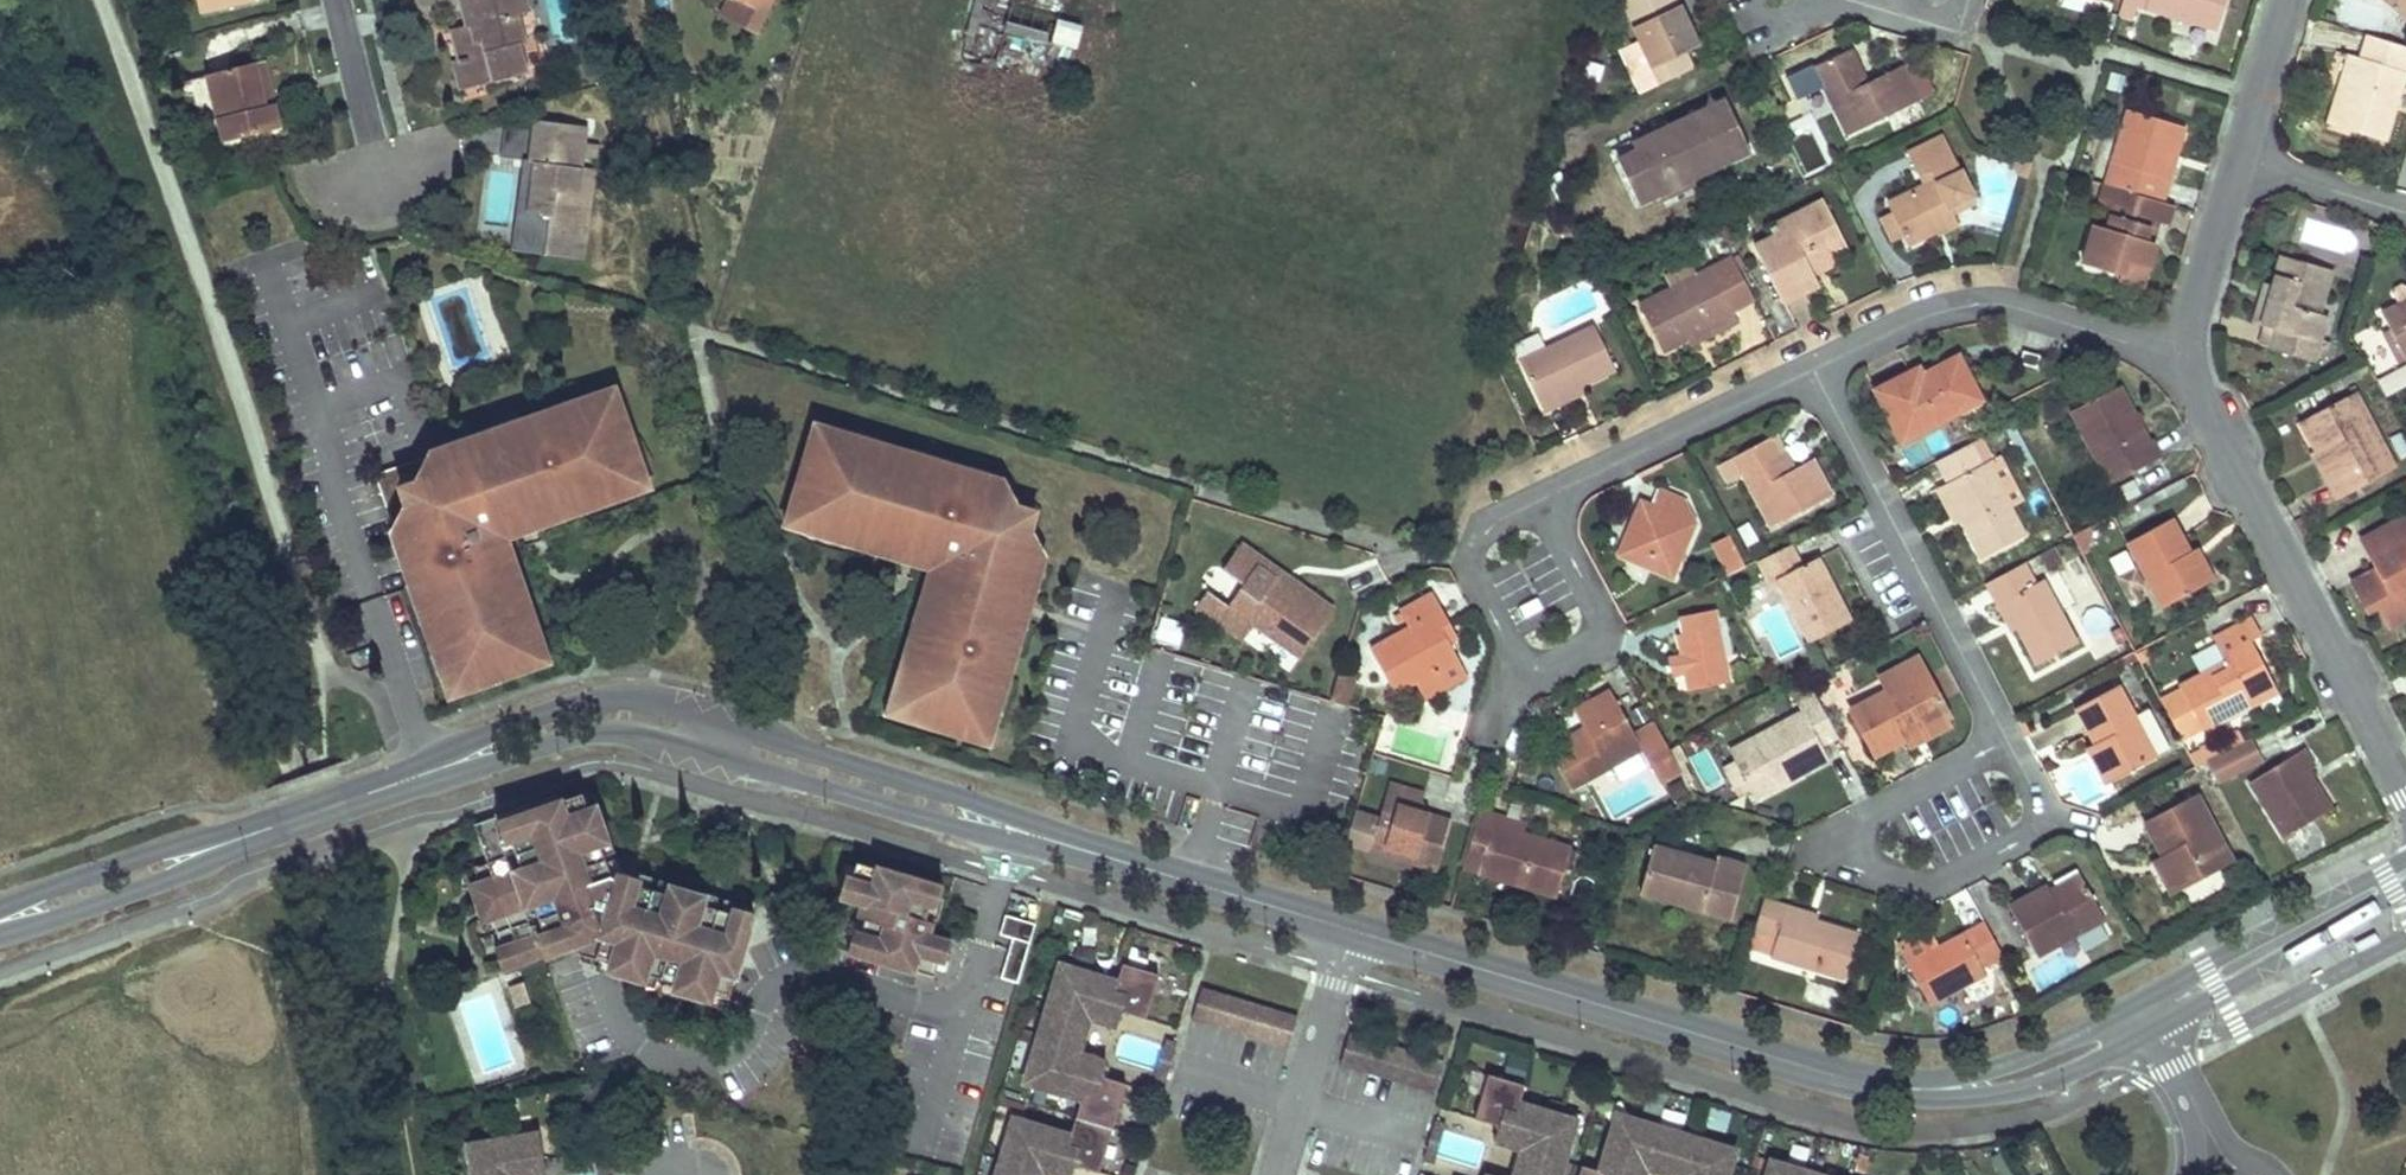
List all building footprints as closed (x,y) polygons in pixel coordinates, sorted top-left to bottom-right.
[(202,13),(252,1),(252,0),(199,0),(202,13)] [(475,34),(477,40),(461,43),(466,60),(474,89),(529,74),(521,46),(526,44),(519,16),(530,12),(528,0),(462,0),(469,29),(474,28),(475,34)] [(740,0),(727,0),(718,20),(751,37),(764,12),(740,0)] [(764,12),(770,0),(740,0),(764,12)] [(1002,29),(1051,42),(1062,0),(1009,0),(1002,29)] [(1620,1),(1641,46),(1632,50),(1630,46),(1618,51),(1639,96),(1646,92),(1692,70),(1685,54),(1698,48),(1675,0),(1621,0),(1620,1)] [(2177,18),(2217,30),(2226,0),(2123,0),(2118,16),(2134,20),(2138,6),(2177,18)] [(2405,24),(2405,0),(2379,0),(2405,24)] [(1059,20),(1052,42),(1077,50),(1084,27),(1059,20)] [(453,33),(459,61),(466,60),(461,43),(477,40),(475,34),(474,28),(469,29),(453,33)] [(1002,29),(992,67),(1041,79),(1051,42),(1002,29)] [(2359,59),(2356,58),(2336,127),(2383,141),(2405,63),(2405,49),(2368,37),(2361,59),(2359,59)] [(545,69),(538,41),(526,44),(521,46),(529,74),(545,69)] [(1692,70),(1705,64),(1698,48),(1685,54),(1692,70)] [(1902,65),(1894,70),(1885,74),(1890,85),(1873,94),(1867,83),(1852,50),(1814,68),(1813,67),(1790,78),(1790,79),(1800,98),(1824,86),(1848,136),(1920,101),(1902,65)] [(2336,127),(2356,58),(2350,56),(2329,124),(2336,127)] [(1936,94),(1918,58),(1902,65),(1920,101),(1936,94)] [(466,60),(459,61),(453,63),(461,92),(474,89),(466,60)] [(272,107),(262,64),(253,67),(264,109),(272,107)] [(278,131),(275,119),(272,107),(264,109),(253,67),(206,77),(223,144),(278,131)] [(1890,85),(1885,74),(1867,83),(1873,94),(1890,85)] [(2125,85),(2110,80),(2107,90),(2122,95),(2125,85)] [(1729,108),(1725,99),(1688,117),(1690,121),(1692,126),(1729,108)] [(1692,126),(1690,121),(1688,117),(1633,143),(1637,151),(1618,161),(1640,206),(1660,196),(1693,180),(1751,152),(1729,108),(1692,126)] [(2120,191),(2161,203),(2184,128),(2128,111),(2105,187),(2120,191)] [(536,120),(529,162),(533,163),(530,186),(526,212),(548,215),(547,227),(570,230),(580,169),(586,128),(536,120)] [(504,157),(527,159),(530,128),(507,127),(504,157)] [(1945,229),(1945,231),(1946,232),(1959,226),(1955,216),(1951,208),(1974,198),(1963,174),(1959,175),(1941,138),(1910,154),(1926,187),(1890,205),(1895,215),(1905,236),(1910,246),(1945,229)] [(530,186),(533,163),(529,162),(521,161),(518,184),(530,186)] [(579,232),(589,171),(580,169),(570,230),(579,232)] [(1557,200),(1546,179),(1538,207),(1549,212),(1557,200)] [(1663,202),(1696,186),(1693,180),(1660,196),(1663,202)] [(2172,207),(2161,203),(2120,191),(2107,232),(2093,227),(2082,264),(2121,275),(2125,262),(2148,269),(2152,256),(2156,243),(2145,240),(2150,221),(2167,226),(2172,207)] [(1955,216),(1977,205),(1974,198),(1951,208),(1955,216)] [(1783,304),(1801,295),(1819,286),(1814,275),(1809,266),(1834,254),(1847,247),(1824,201),(1792,217),(1797,226),(1773,237),(1754,247),(1783,304)] [(548,215),(526,212),(524,224),(547,227),(548,215)] [(1905,236),(1895,215),(1883,221),(1893,241),(1905,236)] [(1797,226),(1792,217),(1768,229),(1773,237),(1797,226)] [(1710,249),(1704,237),(1690,244),(1696,256),(1710,249)] [(1809,266),(1814,275),(1838,263),(1834,254),(1809,266)] [(2278,332),(2272,350),(2272,351),(2313,363),(2314,360),(2319,343),(2311,341),(2318,316),(2332,271),(2282,257),(2273,288),(2261,326),(2278,332)] [(2119,282),(2142,288),(2148,269),(2125,262),(2121,275),(2119,282)] [(1662,351),(1690,338),(1718,324),(1722,331),(1739,323),(1712,269),(1639,305),(1662,351)] [(2264,286),(2253,324),(2261,326),(2273,288),(2264,286)] [(2405,300),(2405,292),(2393,299),(2396,305),(2405,300)] [(2389,309),(2381,313),(2389,330),(2405,360),(2405,359),(2405,300),(2396,305),(2389,309)] [(2319,343),(2319,341),(2326,318),(2318,316),(2311,341),(2319,343)] [(1583,386),(1600,378),(1616,370),(1595,324),(1548,347),(1519,362),(1544,413),(1562,404),(1559,398),(1583,386)] [(2278,332),(2261,326),(2255,344),(2272,350),(2278,332)] [(2383,334),(2398,363),(2405,360),(2389,330),(2383,334)] [(1541,334),(1513,348),(1519,362),(1548,347),(1541,334)] [(2319,341),(2319,343),(2314,360),(2328,364),(2333,345),(2319,341)] [(2037,369),(2040,358),(2023,353),(2020,365),(2037,369)] [(1924,377),(1919,379),(1915,382),(1910,373),(1876,391),(1902,443),(1965,410),(1981,401),(1959,359),(1924,377)] [(1921,371),(1919,368),(1910,373),(1915,382),(1919,379),(1924,377),(1921,371)] [(1559,398),(1562,404),(1586,393),(1583,386),(1559,398)] [(2156,461),(2152,452),(2148,444),(2118,388),(2072,411),(2110,486),(2156,461)] [(2335,501),(2371,482),(2362,466),(2386,453),(2355,392),(2310,416),(2319,432),(2308,438),(2315,451),(2331,481),(2326,483),(2335,501)] [(590,403),(553,417),(552,414),(520,425),(521,428),(484,442),(483,438),(462,446),(463,449),(448,454),(447,451),(378,476),(401,541),(405,539),(413,562),(410,564),(417,584),(420,583),(434,621),(430,622),(442,655),(446,654),(452,671),(448,672),(454,689),(543,657),(535,636),(502,544),(498,532),(510,528),(542,517),(570,507),(579,503),(611,492),(632,484),(615,436),(625,433),(610,393),(589,400),(590,403)] [(1970,419),(1986,410),(1981,401),(1965,410),(1970,419)] [(2396,428),(2385,408),(2375,413),(2386,434),(2396,428)] [(2319,432),(2310,416),(2300,422),(2308,438),(2319,432)] [(971,472),(948,465),(947,468),(910,457),(911,454),(878,444),(877,447),(836,435),(837,431),(817,425),(805,467),(814,470),(799,518),(814,523),(852,534),(882,543),(914,553),(944,562),(935,592),(935,594),(926,624),(917,654),(905,692),(901,707),(950,721),(947,730),(988,743),(994,724),(991,722),(1003,681),(1006,682),(1016,649),(1013,648),(1024,611),(1028,612),(1034,589),(1031,588),(1036,571),(1039,572),(1042,563),(997,480),(988,477),(987,480),(970,475),(971,472)] [(641,481),(625,433),(615,436),(632,484),(641,481)] [(1769,439),(1720,465),(1729,482),(1742,475),(1771,529),(1831,497),(1813,461),(1795,470),(1788,473),(1778,455),(1769,439)] [(1986,464),(1992,461),(1981,440),(1971,445),(1981,467),(1986,464)] [(2152,452),(2156,461),(2162,458),(2153,441),(2148,444),(2152,452)] [(1948,484),(1981,467),(1971,445),(1937,462),(1948,484)] [(1788,473),(1795,470),(1786,451),(1778,455),(1788,473)] [(2315,451),(2310,454),(2326,483),(2331,481),(2315,451)] [(2399,468),(2390,451),(2386,453),(2362,466),(2371,482),(2399,468)] [(1986,464),(1994,479),(2010,509),(2022,502),(1999,458),(1992,461),(1986,464)] [(1986,464),(1981,467),(1948,484),(1943,486),(1961,521),(1981,560),(2025,538),(2010,509),(1994,479),(1986,464)] [(814,470),(805,467),(790,515),(799,518),(814,470)] [(2141,497),(2133,481),(2120,488),(2128,504),(2141,497)] [(1961,521),(1943,486),(1936,490),(1954,525),(1961,521)] [(1653,506),(1694,524),(1681,498),(1660,489),(1653,506)] [(1619,552),(1622,554),(1626,556),(1625,560),(1652,572),(1654,568),(1674,576),(1683,555),(1682,553),(1694,524),(1653,506),(1642,502),(1631,526),(1629,527),(1619,552)] [(2382,552),(2387,563),(2377,568),(2352,581),(2364,606),(2376,601),(2388,626),(2405,616),(2405,516),(2362,539),(2372,558),(2382,552)] [(2190,553),(2181,536),(2171,518),(2127,542),(2162,608),(2206,585),(2190,553)] [(1745,566),(1724,527),(1707,535),(1728,574),(1745,566)] [(1244,587),(1258,568),(1264,561),(1243,545),(1223,571),(1244,587)] [(1777,579),(1799,568),(1788,545),(1757,561),(1769,585),(1778,581),(1777,579)] [(2039,579),(2063,564),(2054,549),(2029,564),(2039,579)] [(2214,582),(2198,550),(2190,553),(2206,585),(2214,582)] [(2387,563),(2382,552),(2372,558),(2377,568),(2387,563)] [(1777,579),(1778,581),(1794,611),(1810,642),(1849,622),(1817,559),(1799,568),(1777,579)] [(1327,621),(1333,613),(1264,561),(1258,568),(1327,621)] [(1986,584),(1997,604),(2003,601),(2017,626),(2037,665),(2077,644),(2060,612),(2044,580),(2035,584),(2024,564),(1986,584)] [(1327,621),(1258,568),(1244,587),(1229,607),(1218,599),(1208,592),(1197,606),(1243,641),(1255,625),(1298,658),(1327,621)] [(2135,569),(2115,579),(2131,609),(2144,602),(2139,592),(2145,589),(2135,569)] [(1414,683),(1415,684),(1416,685),(1458,663),(1448,644),(1433,616),(1443,611),(1433,594),(1398,612),(1407,629),(1370,649),(1394,694),(1414,683)] [(2003,601),(1997,604),(2010,630),(2017,626),(2003,601)] [(2101,602),(2079,614),(2092,637),(2114,624),(2101,602)] [(1448,644),(1458,639),(1443,611),(1433,616),(1448,644)] [(1688,691),(1729,684),(1718,628),(1719,628),(1716,611),(1679,618),(1681,635),(1677,636),(1681,657),(1669,660),(1672,676),(1684,674),(1688,691)] [(1178,646),(1185,624),(1161,618),(1155,639),(1178,646)] [(2272,685),(2249,643),(2260,637),(2252,619),(2232,629),(2213,639),(2225,665),(2228,670),(2212,679),(2209,673),(2179,689),(2181,693),(2160,705),(2180,743),(2257,703),(2253,695),(2272,685)] [(1905,681),(1923,672),(1916,659),(1880,677),(1887,691),(1905,681)] [(1419,692),(1462,669),(1458,663),(1416,685),(1419,692)] [(2228,670),(2225,665),(2209,673),(2212,679),(2228,670)] [(1923,672),(1905,681),(1887,691),(1850,710),(1874,755),(1900,742),(1947,718),(1923,672)] [(1357,683),(1338,676),(1329,702),(1350,708),(1357,683)] [(2253,695),(2257,703),(2276,693),(2272,685),(2253,695)] [(2111,779),(2132,768),(2153,757),(2117,687),(2075,711),(2094,747),(2111,779)] [(1573,789),(1643,750),(1634,734),(1611,692),(1573,712),(1583,729),(1587,736),(1570,745),(1553,755),(1573,789)] [(1772,790),(1771,787),(1769,784),(1797,770),(1799,776),(1828,760),(1821,746),(1836,738),(1814,698),(1797,707),(1800,714),(1729,752),(1735,762),(1749,789),(1754,799),(1772,790)] [(950,721),(901,707),(898,716),(947,730),(950,721)] [(2032,736),(2020,713),(2013,716),(2025,739),(2032,736)] [(1947,718),(1900,742),(1904,749),(1950,725),(1947,718)] [(1634,734),(1643,750),(1664,787),(1683,776),(1680,771),(1669,751),(1654,723),(1634,734)] [(1583,729),(1566,739),(1570,745),(1587,736),(1583,729)] [(2242,744),(2204,763),(2216,785),(2261,762),(2249,740),(2242,744)] [(1669,751),(1680,771),(1687,767),(1676,747),(1669,751)] [(2086,751),(2104,783),(2111,779),(2094,747),(2086,751)] [(2330,811),(2322,799),(2313,785),(2308,788),(2300,774),(2311,767),(2302,751),(2248,785),(2284,841),(2330,811)] [(1749,789),(1735,762),(1724,768),(1738,794),(1749,789)] [(1772,790),(1799,776),(1797,770),(1769,784),(1771,787),(1772,790)] [(1373,842),(1387,847),(1400,805),(1419,811),(1424,795),(1390,785),(1379,819),(1355,812),(1346,844),(1370,851),(1373,842)] [(606,843),(588,793),(558,804),(556,798),(474,827),(487,865),(473,869),(479,887),(472,889),(483,922),(491,920),(502,951),(494,954),(501,972),(572,947),(575,956),(610,966),(608,973),(709,1003),(711,996),(728,1002),(754,915),(737,910),(732,928),(716,923),(719,912),(701,907),(703,900),(670,890),(668,897),(636,887),(638,880),(619,875),(618,878),(616,884),(612,883),(599,846),(606,843)] [(2166,863),(2165,864),(2164,865),(2178,892),(2230,865),(2194,796),(2142,824),(2159,858),(2163,856),(2166,863)] [(1452,821),(1419,811),(1400,805),(1387,847),(1395,849),(1393,858),(1437,871),(1452,821)] [(1571,850),(1548,843),(1524,836),(1495,827),(1498,818),(1479,812),(1462,870),(1557,897),(1571,850)] [(1524,836),(1527,826),(1498,818),(1495,827),(1524,836)] [(1387,847),(1373,842),(1370,851),(1393,858),(1395,849),(1387,847)] [(618,878),(606,843),(599,846),(612,883),(616,884),(618,878)] [(1745,868),(1731,864),(1717,860),(1716,865),(1653,848),(1639,894),(1730,921),(1745,868)] [(2151,863),(2169,897),(2178,892),(2164,865),(2165,864),(2166,863),(2163,856),(2159,858),(2151,863)] [(941,888),(855,862),(850,878),(843,876),(838,895),(861,902),(856,917),(863,919),(858,934),(852,932),(846,950),(932,977),(937,960),(944,962),(949,943),(927,937),(931,922),(924,920),(929,904),(936,906),(941,890),(941,888)] [(2053,901),(2083,885),(2078,877),(2049,893),(2053,901)] [(2049,893),(2048,890),(2046,888),(2008,908),(2034,957),(2102,920),(2083,885),(2053,901),(2049,893)] [(1842,981),(1850,958),(1856,935),(1815,923),(1785,914),(1786,908),(1763,901),(1753,932),(1776,940),(1770,958),(1842,981)] [(732,928),(737,910),(721,905),(719,912),(716,923),(732,928)] [(1815,923),(1817,917),(1786,908),(1785,914),(1815,923)] [(1034,924),(1003,915),(997,935),(1010,939),(998,979),(1016,984),(1034,924)] [(1984,976),(1983,972),(1981,969),(2002,958),(1983,922),(1905,964),(1928,1005),(1984,976)] [(1041,1173),(1048,1174),(1070,1174),(1073,1165),(1098,1172),(1124,1084),(1100,1076),(1105,1060),(1077,1052),(1087,1019),(1115,1027),(1120,1011),(1144,1019),(1158,975),(1122,963),(1117,979),(1071,966),(1054,974),(1026,1068),(1035,1086),(1080,1100),(1070,1133),(1024,1120),(1007,1130),(994,1174),(1040,1174),(1041,1173)] [(1975,1011),(1995,1001),(1983,980),(1964,991),(1975,1011)] [(1296,1017),(1200,988),(1190,1020),(1287,1048),(1296,1017)] [(1338,1065),(1434,1094),(1443,1062),(1348,1034),(1338,1065)] [(1156,1077),(1166,1080),(1172,1063),(1177,1044),(1166,1041),(1156,1077)] [(1481,1097),(1474,1118),(1498,1125),(1493,1142),(1520,1150),(1513,1174),(1559,1174),(1572,1133),(1563,1117),(1518,1103),(1523,1086),(1487,1075),(1481,1097)] [(1731,1163),(1722,1147),(1628,1118),(1612,1127),(1598,1172),(1581,1167),(1579,1174),(1644,1174),(1645,1171),(1660,1174),(1728,1174),(1731,1163)] [(542,1162),(537,1133),(480,1142),(467,1159),(469,1174),(544,1174),(542,1162)] [(609,1165),(598,1167),(599,1174),(610,1174),(609,1165)] [(1782,1165),(1765,1174),(1816,1174),(1782,1165)]
